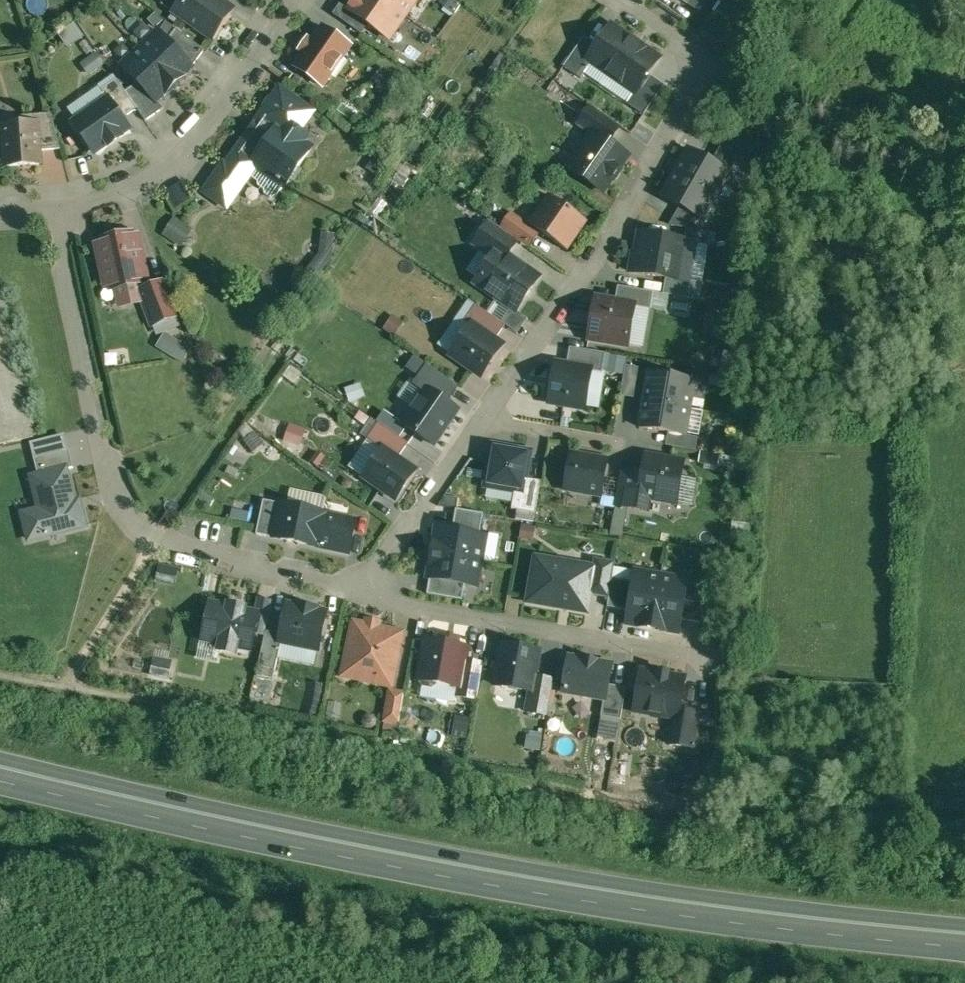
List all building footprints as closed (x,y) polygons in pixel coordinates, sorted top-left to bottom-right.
[(173,11),(212,38),(233,8),(222,0),(180,0),(173,11)] [(348,10),(389,38),(415,0),(355,0),(348,10)] [(323,26),(295,66),(322,84),(350,44),(323,26)] [(658,59),(611,26),(597,45),(588,59),(592,62),(634,91),(636,92),(648,74),(658,59)] [(204,49),(175,28),(167,39),(192,65),(204,49)] [(167,39),(158,30),(140,47),(175,84),(193,66),(167,39)] [(584,36),(563,66),(581,78),(592,62),(588,59),(597,45),(584,36)] [(175,84),(140,47),(122,64),(137,81),(156,101),(157,100),(175,84)] [(90,71),(105,61),(100,53),(85,62),(90,71)] [(648,74),(636,92),(634,91),(627,102),(644,115),(665,85),(648,74)] [(125,90),(116,78),(101,89),(107,98),(108,98),(122,118),(137,108),(125,90)] [(156,101),(137,81),(125,90),(137,108),(145,120),(163,107),(157,100),(156,101)] [(251,130),(226,166),(224,165),(206,190),(226,204),(248,173),(258,180),(258,184),(264,188),(265,192),(270,196),(274,195),(275,194),(276,195),(284,183),(285,184),(310,148),(301,142),(306,134),(299,129),(311,111),(280,89),(256,123),(259,125),(254,132),(251,130)] [(107,98),(74,122),(94,151),(107,142),(109,144),(121,136),(119,134),(129,127),(122,118),(108,98),(107,98)] [(620,126),(590,106),(578,123),(592,133),(593,132),(608,142),(620,126)] [(51,113),(35,114),(36,123),(37,123),(39,149),(60,148),(51,113)] [(36,123),(4,125),(7,165),(40,163),(39,149),(37,123),(36,123)] [(592,133),(569,167),(602,190),(611,178),(612,178),(619,169),(618,168),(627,155),(608,142),(593,132),(592,133)] [(739,156),(722,146),(714,160),(731,170),(739,156)] [(729,172),(688,149),(661,196),(702,219),(729,172)] [(587,221),(548,194),(528,223),(540,232),(567,250),(587,221)] [(528,223),(511,211),(499,228),(518,241),(529,248),(540,232),(528,223)] [(192,228),(174,216),(162,234),(179,246),(192,228)] [(489,220),(473,243),(492,256),(498,248),(508,255),(518,241),(499,228),(489,220)] [(710,232),(686,228),(684,240),(696,242),(696,243),(708,245),(710,232)] [(130,232),(102,238),(103,242),(98,243),(107,284),(112,283),(113,287),(140,281),(139,277),(144,276),(135,235),(130,236),(130,232)] [(684,240),(640,232),(637,253),(633,253),(629,271),(665,278),(689,282),(689,280),(696,243),(696,242),(684,240)] [(508,255),(498,248),(492,256),(475,281),(516,310),(539,277),(508,255)] [(689,282),(665,278),(663,293),(698,299),(701,283),(689,280),(689,282)] [(164,280),(139,289),(152,323),(176,314),(164,280)] [(653,292),(618,285),(615,301),(635,305),(634,306),(650,309),(653,292)] [(615,301),(595,298),(588,337),(628,344),(634,306),(635,305),(615,301)] [(505,324),(476,304),(465,319),(471,324),(472,323),(495,339),(505,324)] [(728,317),(705,313),(702,331),(725,335),(728,317)] [(178,314),(155,324),(158,332),(182,322),(178,314)] [(495,339),(472,323),(471,324),(451,353),(481,374),(502,344),(495,339)] [(189,347),(165,333),(157,346),(181,360),(189,347)] [(605,352),(570,346),(567,364),(591,368),(591,369),(602,371),(605,352)] [(738,353),(724,350),(721,370),(735,373),(738,353)] [(625,357),(610,355),(607,372),(622,374),(625,357)] [(556,362),(549,401),(584,407),(591,369),(591,368),(567,364),(556,362)] [(457,383),(428,363),(416,380),(426,388),(427,386),(446,400),(457,383)] [(638,367),(626,365),(621,392),(633,394),(638,367)] [(694,380),(648,372),(643,399),(689,407),(694,380)] [(360,382),(345,387),(349,399),(364,394),(360,382)] [(426,388),(403,421),(408,425),(433,442),(457,408),(446,400),(427,386),(426,388)] [(689,407),(643,399),(639,426),(684,434),(689,407)] [(376,419),(379,421),(400,436),(408,425),(403,421),(383,408),(376,419)] [(400,436),(379,421),(367,437),(382,447),(383,446),(398,456),(408,441),(400,436)] [(305,428),(289,423),(284,439),(300,444),(305,428)] [(689,435),(670,432),(668,443),(687,447),(689,435)] [(696,437),(689,435),(687,447),(694,448),(696,437)] [(529,451),(493,444),(486,484),(514,489),(522,490),(525,477),(529,451)] [(382,447),(363,475),(395,497),(415,468),(398,456),(383,446),(382,447)] [(72,463),(68,448),(33,456),(37,471),(66,465),(72,463)] [(325,455),(317,450),(310,460),(318,465),(325,455)] [(606,460),(571,454),(565,486),(601,492),(601,490),(604,476),(606,460)] [(683,461),(646,455),(643,472),(639,494),(649,496),(676,501),(683,461)] [(22,511),(28,537),(85,523),(79,494),(73,496),(66,465),(37,471),(30,473),(38,507),(22,511)] [(643,472),(621,468),(619,479),(615,504),(647,510),(649,496),(639,494),(643,472)] [(619,479),(604,476),(601,490),(605,491),(601,512),(613,514),(619,479)] [(540,479),(525,477),(522,490),(514,489),(511,507),(535,511),(540,479)] [(263,498),(256,532),(273,535),(281,502),(263,498)] [(355,518),(281,502),(273,535),(348,551),(355,518)] [(483,512),(456,507),(452,528),(479,533),(483,512)] [(452,528),(436,526),(432,551),(481,559),(485,534),(479,533),(452,528)] [(481,559),(432,551),(427,575),(429,576),(465,582),(477,584),(481,559)] [(593,566),(536,556),(528,599),(586,609),(589,593),(594,566),(593,566)] [(615,560),(594,557),(593,566),(594,566),(589,593),(608,596),(612,577),(615,560)] [(177,567),(159,563),(155,579),(174,583),(177,567)] [(661,574),(636,570),(627,620),(652,625),(661,574)] [(687,579),(661,574),(652,625),(678,629),(687,579)] [(465,582),(429,576),(426,592),(462,598),(465,582)] [(607,603),(625,606),(630,581),(612,577),(608,596),(607,603)] [(700,620),(706,586),(690,583),(684,617),(700,620)] [(271,598),(258,595),(255,608),(261,609),(256,632),(264,634),(265,628),(271,598)] [(247,605),(226,600),(226,602),(208,598),(199,639),(217,643),(216,651),(237,656),(239,648),(251,651),(256,632),(261,609),(255,608),(248,606),(247,605)] [(328,608),(285,598),(277,631),(275,639),(280,640),(318,649),(328,608)] [(364,619),(351,616),(338,675),(393,687),(405,628),(382,623),(382,619),(365,616),(364,619)] [(277,631),(265,628),(264,634),(258,664),(275,667),(280,640),(275,639),(277,631)] [(438,632),(437,639),(423,636),(414,683),(458,691),(464,658),(466,646),(459,644),(461,636),(438,632)] [(542,648),(499,641),(492,685),(528,690),(536,691),(538,674),(542,648)] [(596,657),(585,655),(584,658),(567,655),(560,692),(604,699),(605,696),(607,682),(611,662),(596,659),(596,657)] [(168,660),(154,657),(151,671),(165,674),(168,660)] [(482,661),(464,658),(458,691),(458,694),(476,697),(482,661)] [(658,669),(655,671),(641,669),(634,708),(649,710),(651,714),(659,715),(662,713),(673,715),(677,715),(679,706),(684,676),(670,674),(668,670),(658,669)] [(553,677),(538,674),(536,691),(528,690),(524,710),(547,714),(553,677)] [(626,685),(607,682),(605,696),(604,699),(601,713),(620,717),(626,685)] [(403,690),(390,688),(384,718),(398,721),(403,690)] [(703,710),(679,706),(677,715),(673,715),(668,742),(697,747),(703,710)]
